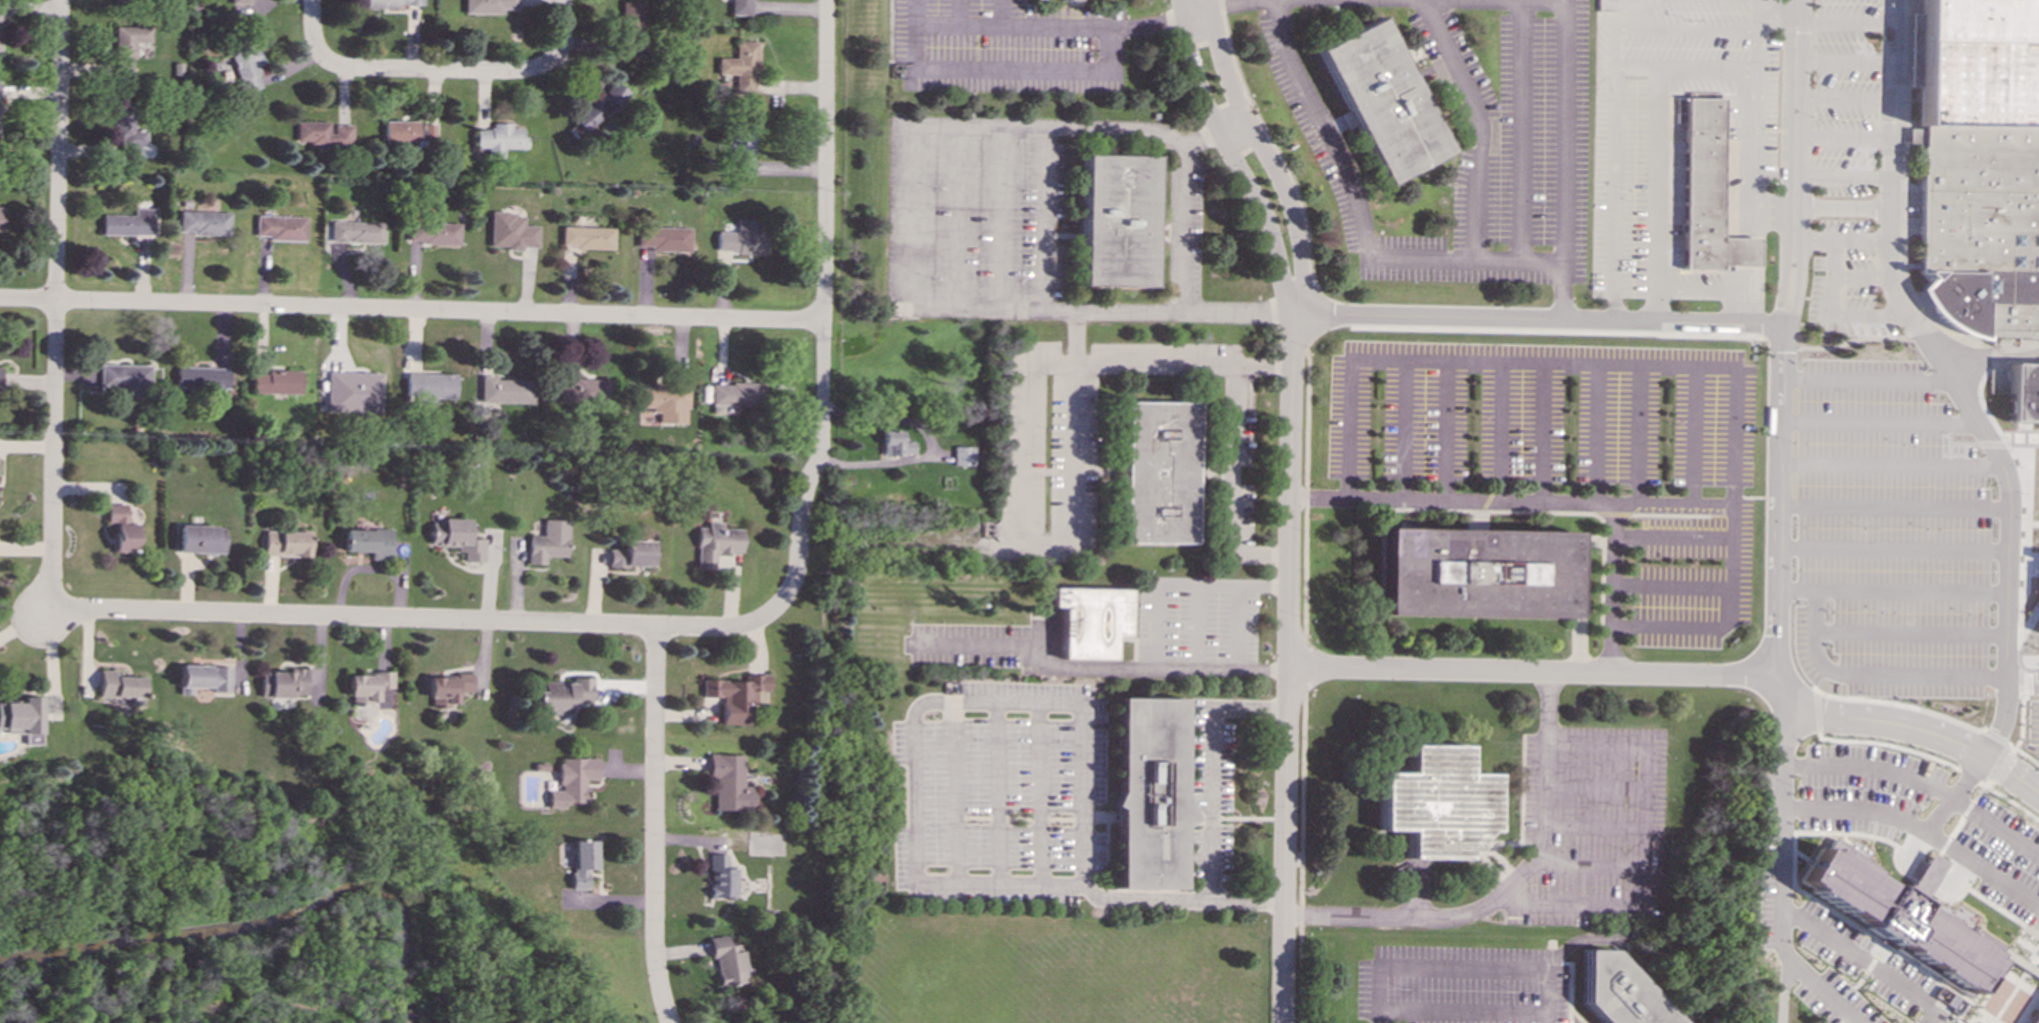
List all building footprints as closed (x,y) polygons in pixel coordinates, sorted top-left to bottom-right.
[(422,7),(422,0),(365,0),(365,8),(422,7)] [(517,13),(517,0),(464,0),(464,12),(517,13)] [(753,15),(753,0),(730,0),(730,14),(753,15)] [(1914,128),(1905,128),(1905,143),(1917,144),(1916,273),(1923,281),(1914,289),(1920,300),(1928,310),(1938,320),(1953,330),(1967,337),(1982,341),(1982,336),(2038,337),(2038,0),(1916,0),(1914,128)] [(642,56),(642,1),(619,1),(619,56),(642,56)] [(1314,50),(1384,184),(1447,151),(1377,18),(1314,50)] [(149,26),(113,26),(113,83),(132,83),(132,50),(142,50),(142,42),(149,42),(149,26)] [(253,38),(228,44),(240,93),(260,88),(256,74),(262,73),(253,38)] [(734,75),(717,74),(716,85),(734,86),(734,75)] [(1682,98),(1719,99),(1717,238),(1755,238),(1754,265),(1717,265),(1717,269),(1680,269),(1682,98)] [(112,139),(120,140),(119,158),(138,159),(138,147),(143,147),(143,122),(135,122),(136,105),(112,104),(112,139)] [(387,143),(423,141),(423,120),(386,122),(387,143)] [(296,143),(318,142),(318,150),(351,149),(351,125),(330,125),(330,121),(295,122),(296,143)] [(526,148),(526,136),(521,136),(520,127),(511,128),(511,123),(490,124),(490,129),(475,129),(475,153),(502,153),(502,149),(526,148)] [(1079,155),(1152,157),(1150,285),(1077,284),(1079,155)] [(102,215),(102,235),(151,235),(152,209),(134,209),(134,215),(102,215)] [(229,235),(230,212),(179,211),(179,234),(229,235)] [(537,247),(538,225),(524,225),(524,213),(490,213),(490,247),(508,247),(508,250),(522,251),(522,247),(537,247)] [(306,216),(256,215),(256,236),(269,236),(269,240),(305,241),(306,216)] [(717,231),(716,252),(764,253),(765,232),(758,231),(758,219),(736,219),(736,232),(717,231)] [(331,242),(383,243),(384,222),(331,222),(331,242)] [(460,244),(460,223),(409,222),(408,243),(460,244)] [(562,247),(613,248),(613,227),(562,226),(562,247)] [(689,252),(690,227),(638,226),(637,246),(651,247),(651,251),(689,252)] [(2006,363),(2005,422),(2038,422),(2038,363),(2006,363)] [(151,365),(100,364),(99,394),(150,395),(151,365)] [(176,389),(227,390),(228,367),(176,367),(176,389)] [(252,392),(302,394),(302,370),(267,369),(267,373),(252,373),(252,392)] [(382,373),(327,372),(326,412),(381,414),(382,373)] [(456,374),(407,373),(407,403),(440,403),(440,399),(456,399),(456,374)] [(481,402),(533,403),(533,380),(495,379),(495,375),(482,375),(481,402)] [(558,403),(610,404),(610,379),(558,378),(558,403)] [(723,405),(763,406),(763,383),(712,383),(711,413),(723,414),(723,405)] [(659,424),(688,424),(687,384),(635,385),(635,408),(659,408),(659,424)] [(1124,403),(1196,404),(1194,543),(1122,541),(1124,403)] [(882,431),(882,455),(914,454),(913,440),(901,441),(901,430),(882,431)] [(974,465),(974,446),(953,446),(953,465),(974,465)] [(115,551),(137,551),(137,524),(127,524),(127,504),(108,504),(107,522),(116,522),(115,551)] [(486,561),(486,539),(471,538),(471,519),(444,518),(444,523),(432,522),(432,547),(466,548),(465,561),(486,561)] [(530,535),(530,564),(547,564),(547,556),(569,556),(570,520),(544,520),(544,535),(530,535)] [(743,529),(723,528),(723,522),(708,522),(708,528),(699,527),(698,568),(718,569),(719,552),(743,553),(743,529)] [(226,526),(180,525),(179,552),(226,553),(226,526)] [(346,551),(374,552),(374,560),(392,560),(392,529),(346,529),(346,551)] [(1381,529),(1379,614),(1569,618),(1571,533),(1381,529)] [(310,556),(311,532),(266,531),(266,555),(310,556)] [(657,541),(627,540),(626,549),(611,549),(610,566),(656,568),(657,541)] [(1051,587),(1050,608),(1060,608),(1059,658),(1111,660),(1112,635),(1127,636),(1128,590),(1051,587)] [(231,667),(212,667),(212,666),(180,665),(180,694),(193,695),(193,687),(214,688),(214,692),(231,692),(231,667)] [(309,669),(291,668),(291,672),(262,671),(262,697),(272,697),(272,708),(296,708),(296,694),(308,694),(309,669)] [(99,697),(131,698),(131,705),(143,705),(143,677),(115,676),(115,670),(100,670),(99,697)] [(395,671),(378,671),(378,675),(352,674),(352,703),(380,704),(380,707),(395,708),(395,671)] [(475,673),(459,673),(459,677),(432,677),(432,706),(461,706),(461,692),(475,692),(475,673)] [(723,724),(757,725),(757,703),(759,703),(759,699),(770,699),(770,674),(747,674),(747,680),(705,680),(704,697),(724,697),(723,724)] [(549,714),(577,714),(577,702),(595,702),(596,678),(575,677),(575,682),(546,682),(546,691),(540,691),(539,706),(549,706),(549,714)] [(6,729),(6,733),(25,734),(25,745),(41,745),(42,697),(24,697),(24,703),(0,702),(0,729),(6,729)] [(1116,697),(1180,698),(1179,792),(1192,821),(1179,825),(1179,888),(1115,887),(1116,808),(1109,806),(1116,793),(1116,697)] [(1378,773),(1378,831),(1405,831),(1405,859),(1462,859),(1462,851),(1484,832),(1492,832),(1493,773),(1464,773),(1464,746),(1407,745),(1407,773),(1378,773)] [(745,755),(710,754),(710,779),(716,780),(716,809),(755,810),(755,786),(744,786),(745,755)] [(549,808),(566,808),(566,803),(587,803),(588,780),(600,780),(600,758),(561,758),(560,790),(550,790),(549,808)] [(1971,994),(1992,962),(1997,954),(2001,947),(1973,929),(1969,936),(1931,911),(1929,914),(1916,906),(1918,903),(1888,884),(1887,887),(1869,876),(1875,867),(1832,839),(1830,843),(1823,840),(1796,881),(1810,889),(1809,891),(1841,911),(1842,909),(1864,924),(1862,926),(1890,945),(1893,942),(1906,950),(1904,953),(1919,963),(1920,961),(1935,970),(1933,972),(1956,987),(1958,985),(1971,994)] [(588,889),(588,869),(596,869),(596,841),(573,840),(573,889),(588,889)] [(710,897),(734,898),(735,869),(728,869),(728,854),(711,854),(710,897)] [(744,983),(742,943),(737,944),(736,936),(710,938),(711,958),(716,957),(718,985),(744,983)] [(2038,980),(2038,971),(2001,947),(1997,954),(2038,980)] [(1612,951),(1680,1022),(1601,1022),(1582,1003),(1583,951),(1612,951)] [(2030,1022),(2038,1022),(2038,1008),(2030,1022)]
